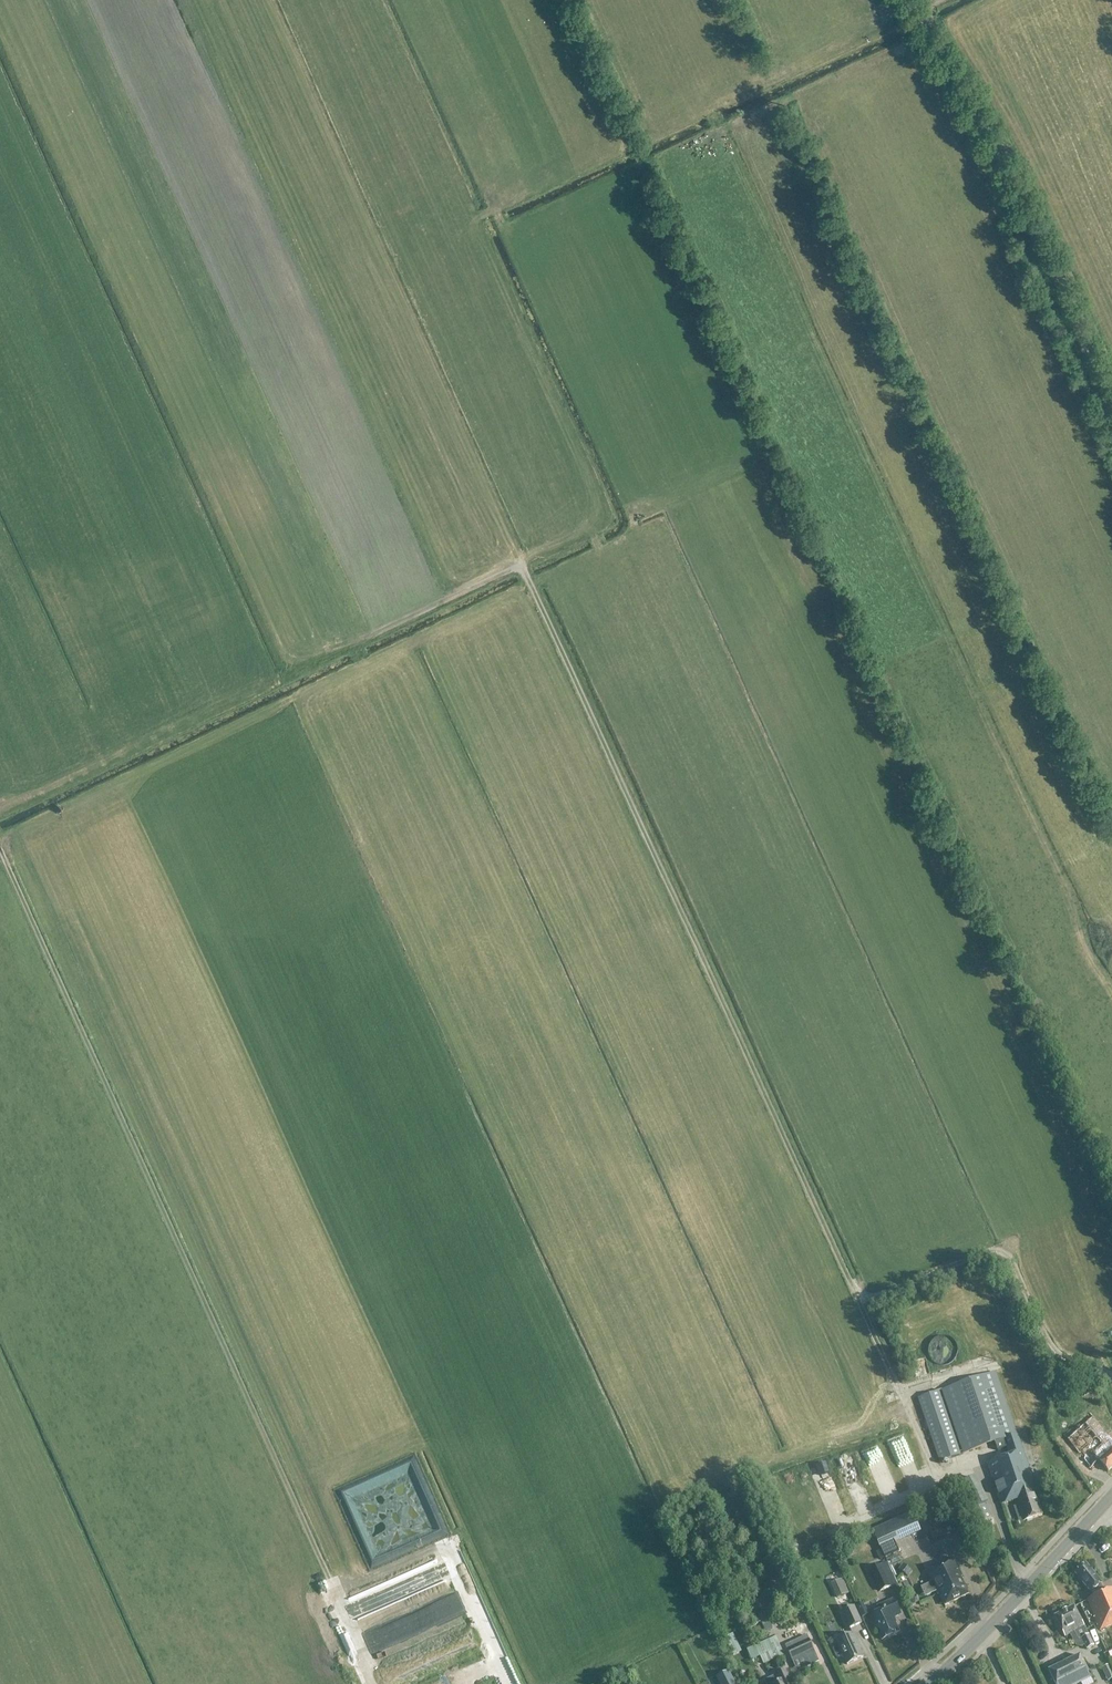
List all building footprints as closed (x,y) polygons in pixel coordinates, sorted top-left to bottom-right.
[(66,944),(74,942),(70,926),(62,928),(66,944)] [(941,1367),(943,1367),(946,1367),(948,1366),(950,1365),(953,1363),(955,1361),(956,1358),(957,1356),(958,1353),(958,1350),(957,1347),(956,1345),(955,1343),(953,1341),(951,1340),(949,1338),(946,1338),(943,1337),(940,1338),(937,1338),(935,1340),(933,1342),(931,1343),(930,1345),(929,1348),(928,1350),(928,1353),(929,1356),(930,1359),(931,1361),(933,1363),(936,1365),(938,1366),(941,1367)] [(942,1391),(963,1454),(995,1443),(997,1451),(1007,1448),(1010,1457),(988,1464),(1001,1505),(1018,1500),(1025,1520),(1043,1514),(1017,1436),(996,1373),(942,1391)] [(939,1392),(932,1394),(918,1399),(940,1463),(961,1455),(939,1392)] [(1092,1417),(1067,1439),(1091,1468),(1099,1461),(1108,1471),(1111,1468),(1111,1441),(1092,1417)] [(1043,1466),(1038,1449),(1031,1451),(1036,1468),(1043,1466)] [(859,1451),(846,1458),(855,1477),(869,1471),(859,1451)] [(808,1476),(793,1482),(799,1497),(814,1490),(808,1476)] [(824,1484),(819,1487),(827,1501),(832,1498),(824,1484)] [(912,1513),(873,1531),(881,1547),(919,1530),(912,1513)] [(843,1553),(845,1558),(855,1553),(853,1548),(843,1553)] [(938,1592),(940,1592),(946,1605),(970,1594),(963,1579),(965,1578),(955,1557),(927,1570),(938,1592)] [(903,1564),(899,1569),(908,1577),(912,1571),(903,1564)] [(870,1570),(880,1592),(891,1587),(881,1565),(870,1570)] [(1102,1584),(1086,1565),(1075,1574),(1091,1593),(1102,1584)] [(850,1594),(843,1580),(831,1585),(837,1599),(850,1594)] [(1100,1630),(1111,1625),(1111,1589),(1087,1600),(1100,1630)] [(907,1601),(909,1608),(920,1603),(917,1596),(907,1601)] [(893,1618),(900,1615),(893,1600),(881,1605),(884,1611),(871,1617),(882,1640),(899,1632),(893,1618)] [(849,1629),(862,1623),(854,1607),(842,1612),(849,1629)] [(1084,1627),(1074,1607),(1055,1617),(1065,1637),(1069,1635),(1076,1648),(1080,1649),(1084,1647),(1087,1651),(1095,1647),(1084,1627)] [(758,1617),(765,1633),(772,1630),(766,1614),(758,1617)] [(420,1666),(469,1650),(464,1634),(415,1650),(420,1666)] [(836,1642),(839,1647),(834,1649),(833,1652),(836,1658),(839,1659),(844,1657),(847,1665),(863,1657),(857,1643),(858,1643),(854,1634),(836,1642)] [(775,1637),(746,1649),(751,1660),(760,1656),(764,1666),(784,1657),(775,1637)] [(792,1642),(785,1645),(787,1650),(792,1660),(813,1650),(809,1640),(809,1639),(794,1646),(793,1643),(792,1642)] [(1055,1683),(1078,1683),(1091,1678),(1080,1656),(1048,1671),(1055,1683)] [(402,1658),(382,1667),(389,1681),(409,1672),(402,1658)] [(1109,1666),(1102,1669),(1108,1682),(1111,1681),(1111,1672),(1109,1666)] [(774,1677),(765,1681),(766,1683),(794,1683),(788,1670),(774,1677)] [(716,1678),(715,1679),(718,1683),(733,1683),(728,1672),(716,1678)]
